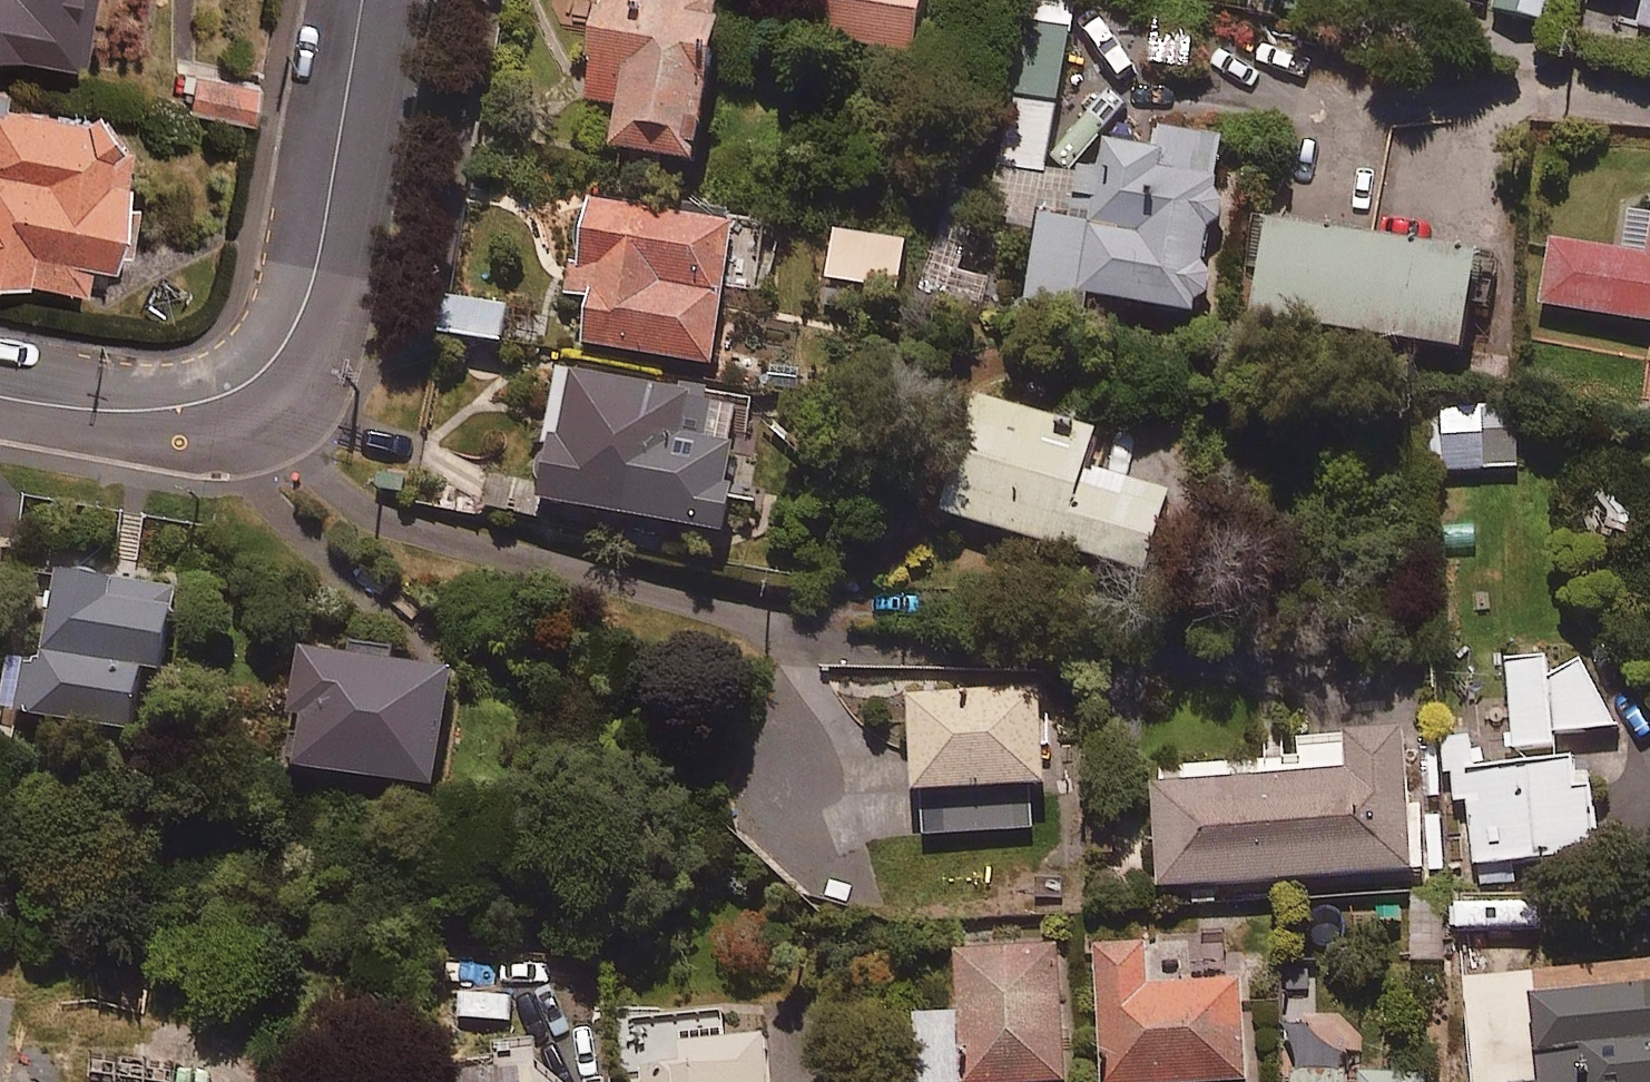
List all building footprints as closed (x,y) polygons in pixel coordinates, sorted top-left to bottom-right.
[(101,0),(0,0),(0,53),(88,69),(101,0)] [(695,187),(720,45),(714,43),(720,9),(667,0),(607,0),(587,112),(622,119),(613,172),(695,187)] [(825,57),(915,72),(928,0),(834,0),(825,57)] [(1002,170),(1043,177),(1077,0),(1035,0),(1002,170)] [(1497,20),(1543,30),(1550,0),(1502,0),(1497,20)] [(1647,8),(1639,38),(1649,41),(1649,0),(1618,0),(1647,8)] [(264,87),(198,74),(191,112),(257,125),(264,87)] [(9,89),(0,88),(0,281),(88,294),(92,268),(126,273),(139,185),(134,185),(137,163),(117,127),(6,110),(9,89)] [(1201,272),(1209,243),(1219,234),(1222,224),(1221,214),(1213,202),(1222,151),(1160,141),(1156,162),(1087,150),(1074,225),(1041,219),(1025,307),(1074,315),(1076,304),(1192,324),(1194,315),(1207,297),(1207,284),(1201,272)] [(735,241),(590,214),(573,305),(592,309),(584,357),(710,380),(735,241)] [(1632,215),(1623,262),(1551,249),(1539,312),(1649,333),(1649,218),(1632,215)] [(1486,269),(1275,223),(1255,316),(1466,362),(1486,269)] [(906,245),(831,235),(824,290),(872,296),(869,321),(896,325),(906,245)] [(507,314),(456,303),(447,343),(498,354),(507,314)] [(535,517),(723,554),(732,506),(726,505),(735,461),(728,460),(737,416),(562,381),(535,517)] [(1099,441),(975,404),(938,525),(1147,589),(1171,508),(1086,482),(1099,441)] [(1517,417),(1484,417),(1484,436),(1444,437),(1444,478),(1517,477),(1517,417)] [(188,601),(71,581),(57,667),(32,663),(22,723),(146,744),(156,684),(173,687),(188,601)] [(467,677),(317,656),(300,781),(449,802),(467,677)] [(1546,659),(1508,660),(1512,756),(1550,755),(1549,741),(1619,738),(1617,665),(1547,668),(1546,659)] [(1045,799),(1039,699),(909,707),(918,843),(1032,836),(1029,800),(1045,799)] [(1593,871),(1593,783),(1571,783),(1571,771),(1475,772),(1475,731),(1446,731),(1447,784),(1456,783),(1456,807),(1471,807),(1471,872),(1593,871)] [(1409,891),(1406,748),(1306,750),(1307,788),(1155,792),(1157,897),(1409,891)] [(1148,951),(1099,952),(1102,1081),(1244,1081),(1242,994),(1149,996),(1148,951)] [(959,959),(961,1020),(914,1021),(916,1081),(1063,1081),(1059,956),(959,959)] [(106,989),(73,1081),(135,1081),(161,1008),(106,989)] [(1532,1016),(1540,1081),(1649,1081),(1649,1001),(1532,1016)] [(776,1049),(685,1049),(685,1077),(647,1077),(647,1081),(776,1081),(776,1049)]
